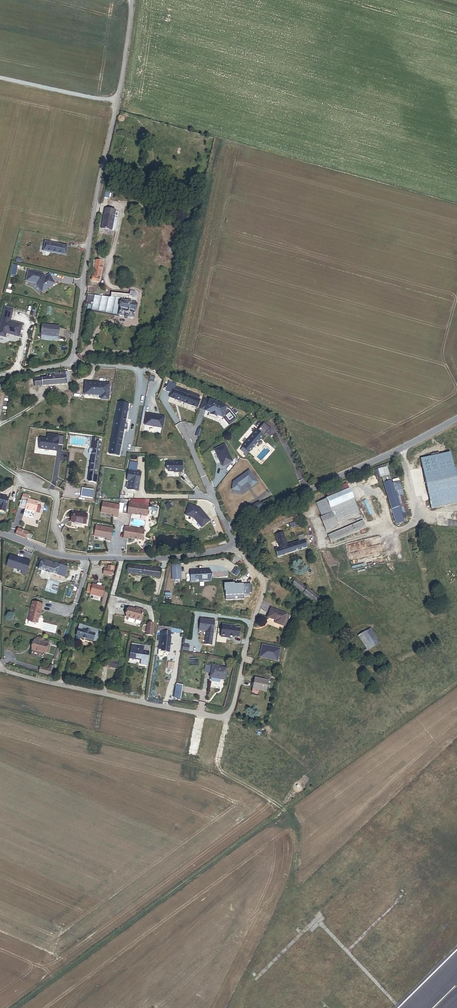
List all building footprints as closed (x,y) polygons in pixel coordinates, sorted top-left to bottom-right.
[(151,184),(142,182),(140,187),(150,190),(151,184)] [(115,213),(105,211),(101,230),(112,232),(112,230),(115,218),(115,213)] [(67,246),(45,242),(43,251),(65,256),(67,246)] [(91,282),(99,284),(103,262),(102,262),(98,261),(96,261),(93,277),(91,282)] [(43,274),(28,271),(26,281),(36,284),(41,292),(55,284),(49,275),(45,277),(43,274)] [(129,298),(137,300),(138,296),(135,292),(131,292),(130,296),(129,298)] [(119,316),(133,320),(137,300),(129,298),(130,296),(112,294),(111,298),(103,297),(100,297),(88,296),(87,302),(88,302),(88,305),(93,306),(92,308),(119,313),(119,316)] [(0,314),(0,338),(1,339),(2,335),(15,338),(18,326),(6,323),(9,311),(1,309),(0,314)] [(38,340),(55,341),(56,331),(39,330),(38,340)] [(46,374),(46,379),(35,379),(35,388),(66,386),(66,383),(68,383),(68,373),(66,373),(46,374)] [(85,383),(84,395),(101,397),(100,400),(107,401),(108,386),(85,383)] [(179,393),(175,401),(197,409),(200,401),(198,400),(200,396),(190,393),(189,396),(181,394),(179,393)] [(201,410),(205,412),(205,413),(211,415),(210,416),(216,418),(216,417),(222,419),(222,418),(223,418),(229,425),(237,419),(230,409),(226,408),(209,402),(204,400),(201,410)] [(110,448),(120,450),(129,406),(119,404),(111,442),(110,447),(110,448)] [(146,416),(144,427),(162,430),(164,419),(146,416)] [(241,451),(247,456),(266,434),(260,429),(241,451)] [(42,439),(40,449),(58,451),(58,445),(64,445),(65,437),(49,435),(48,439),(42,439)] [(99,475),(97,475),(102,444),(99,444),(99,440),(92,439),(90,450),(93,450),(88,483),(96,484),(96,483),(97,483),(99,475)] [(225,446),(215,451),(222,468),(232,463),(225,446)] [(106,468),(116,470),(120,450),(110,448),(106,468)] [(456,499),(456,475),(456,468),(454,469),(450,452),(420,459),(430,505),(456,499)] [(166,470),(168,472),(173,472),(173,473),(182,472),(183,462),(166,462),(166,470)] [(130,463),(128,472),(136,473),(137,465),(130,463)] [(381,478),(389,476),(386,467),(374,471),(377,480),(381,478)] [(128,491),(138,493),(141,474),(136,473),(128,472),(127,482),(129,483),(128,491)] [(249,472),(233,484),(232,491),(240,492),(241,488),(247,484),(251,489),(257,484),(249,472)] [(402,518),(392,484),(389,476),(381,478),(396,526),(404,523),(402,518)] [(399,482),(392,484),(402,518),(410,516),(399,482)] [(327,500),(330,509),(353,500),(347,485),(326,493),(328,499),(327,500)] [(95,490),(82,488),(80,497),(94,499),(95,490)] [(5,514),(9,499),(0,497),(0,512),(5,514)] [(367,515),(377,511),(372,498),(362,502),(367,515)] [(430,505),(431,508),(456,503),(456,499),(430,505)] [(21,501),(19,508),(25,510),(23,517),(33,521),(39,504),(28,500),(27,503),(21,501)] [(327,500),(316,504),(322,518),(332,514),(330,509),(327,500)] [(332,514),(336,524),(360,515),(353,500),(330,509),(332,514)] [(252,515),(262,509),(259,502),(248,508),(249,509),(252,515)] [(103,503),(101,513),(113,515),(113,517),(117,518),(119,506),(103,503)] [(127,515),(131,515),(131,514),(146,516),(146,515),(149,515),(149,511),(147,511),(148,506),(129,503),(127,515)] [(189,505),(185,515),(193,518),(201,528),(210,521),(200,509),(189,505)] [(72,523),(85,525),(87,516),(74,513),(72,523)] [(326,532),(338,528),(336,524),(332,514),(322,518),(320,519),(326,532)] [(328,537),(331,544),(366,530),(363,522),(328,537)] [(96,526),(94,536),(106,539),(106,540),(110,541),(112,529),(96,526)] [(123,539),(127,539),(127,538),(142,541),(144,530),(125,527),(123,539)] [(19,531),(17,536),(25,539),(26,539),(28,534),(19,531)] [(275,550),(277,558),(307,549),(303,535),(297,537),(299,543),(287,546),(284,534),(275,536),(278,549),(275,550)] [(12,556),(8,566),(26,575),(29,562),(12,556)] [(39,558),(36,568),(39,569),(39,571),(63,578),(65,570),(54,567),(55,564),(39,558)] [(181,565),(171,565),(172,580),(175,580),(175,583),(179,583),(179,580),(181,580),(181,565)] [(128,574),(160,579),(161,570),(129,566),(128,574)] [(189,572),(189,582),(194,582),(194,581),(197,580),(197,582),(210,582),(210,571),(189,572)] [(315,605),(319,599),(295,581),(292,586),(303,594),(302,595),(315,605)] [(92,584),(90,594),(102,597),(104,587),(100,586),(97,585),(92,584)] [(252,594),(252,585),(235,586),(235,585),(225,585),(225,592),(226,592),(226,601),(245,600),(244,598),(251,598),(251,594),(252,594)] [(42,605),(32,602),(27,620),(38,623),(42,605)] [(129,608),(127,618),(141,622),(144,610),(136,608),(136,610),(129,608)] [(275,624),(283,628),(288,616),(271,609),(267,618),(276,622),(275,624)] [(216,622),(201,620),(200,631),(208,632),(205,646),(212,647),(216,622)] [(101,631),(79,625),(76,637),(97,643),(101,631)] [(235,628),(223,626),(221,638),(227,639),(227,638),(229,638),(234,638),(234,637),(239,638),(240,630),(235,629),(235,628)] [(157,654),(158,656),(161,656),(162,655),(163,653),(169,654),(172,638),(170,638),(171,633),(172,629),(159,627),(158,631),(162,632),(161,637),(158,636),(157,642),(159,642),(157,654)] [(375,646),(380,643),(371,629),(366,632),(375,646)] [(367,652),(375,646),(366,632),(358,637),(364,646),(367,652)] [(46,655),(46,654),(48,646),(49,645),(41,643),(42,641),(42,640),(37,638),(36,640),(35,640),(32,651),(46,655)] [(132,644),(130,659),(141,660),(141,665),(147,665),(149,647),(132,644)] [(260,660),(277,664),(280,653),(262,649),(260,660)] [(109,660),(107,667),(116,669),(118,662),(109,660)] [(40,673),(52,676),(54,668),(50,667),(49,670),(41,668),(40,673)] [(210,679),(225,682),(227,670),(212,667),(211,674),(210,679)] [(255,680),(251,694),(252,695),(257,696),(258,692),(266,694),(269,684),(255,680)] [(174,699),(181,700),(183,687),(176,685),(174,699)]
